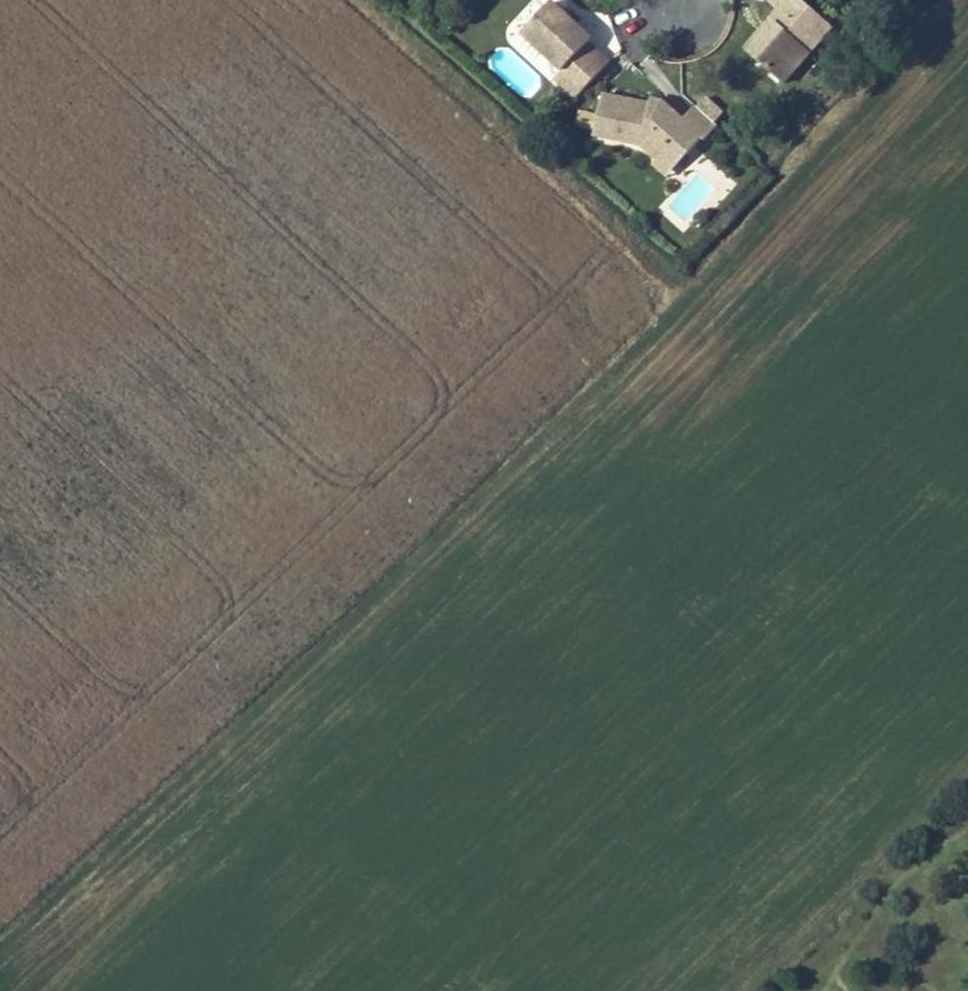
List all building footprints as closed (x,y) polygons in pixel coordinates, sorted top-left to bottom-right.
[(638,59),(618,40),(622,36),(583,0),(580,0),(549,32),(589,70),(586,74),(606,93),(638,59)] [(814,83),(862,28),(830,0),(802,0),(800,2),(809,10),(801,20),(807,25),(781,54),(814,83)] [(775,49),(781,54),(807,25),(801,20),(775,49)] [(747,124),(724,104),(710,119),(699,108),(695,114),(687,108),(677,105),(677,100),(634,90),(623,127),(670,140),(686,154),(693,147),(707,159),(729,136),(732,139),(747,124)] [(695,114),(699,108),(691,101),(678,98),(677,100),(677,105),(687,108),(695,114)] [(707,159),(693,147),(686,154),(680,161),(694,174),(707,159)]
